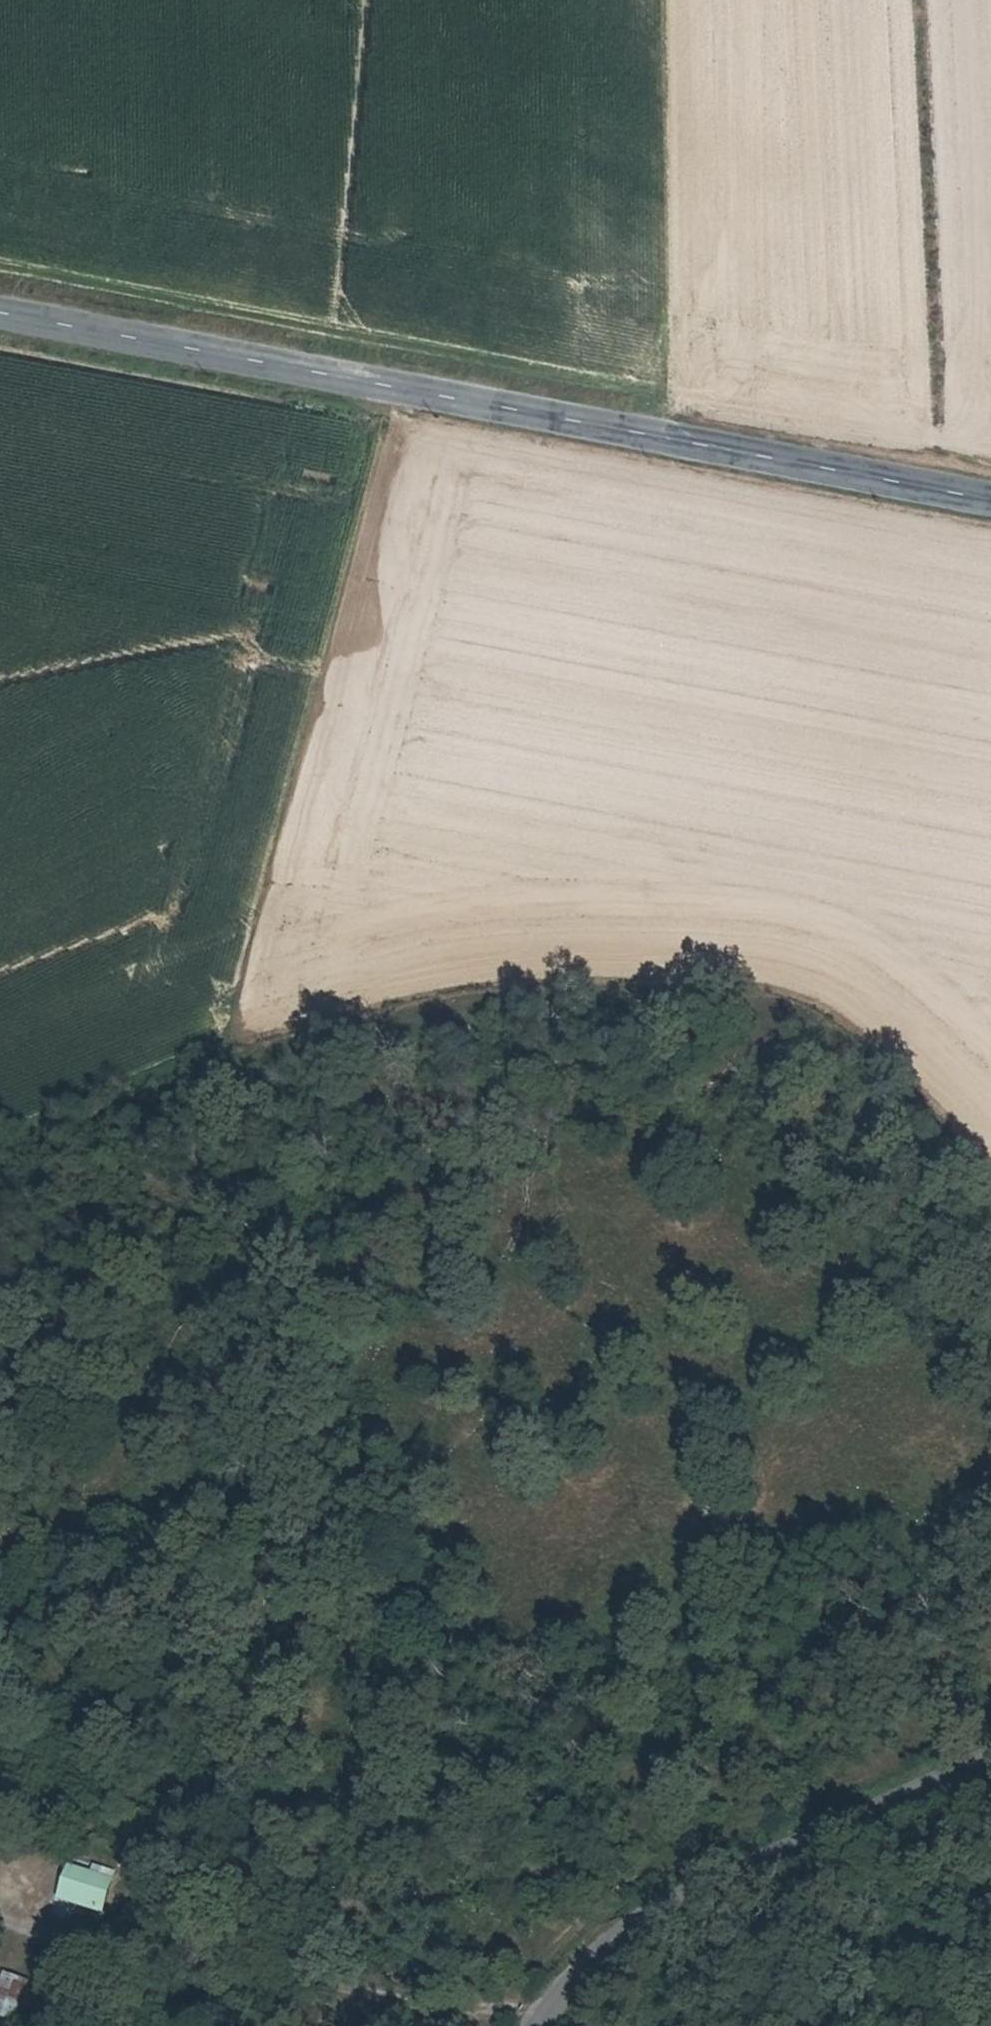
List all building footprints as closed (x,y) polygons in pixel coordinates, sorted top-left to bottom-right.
[(60,1901),(107,1915),(119,1874),(72,1861),(60,1901)] [(0,1989),(0,2016),(19,2023),(34,1984),(6,1973),(0,1989)]
